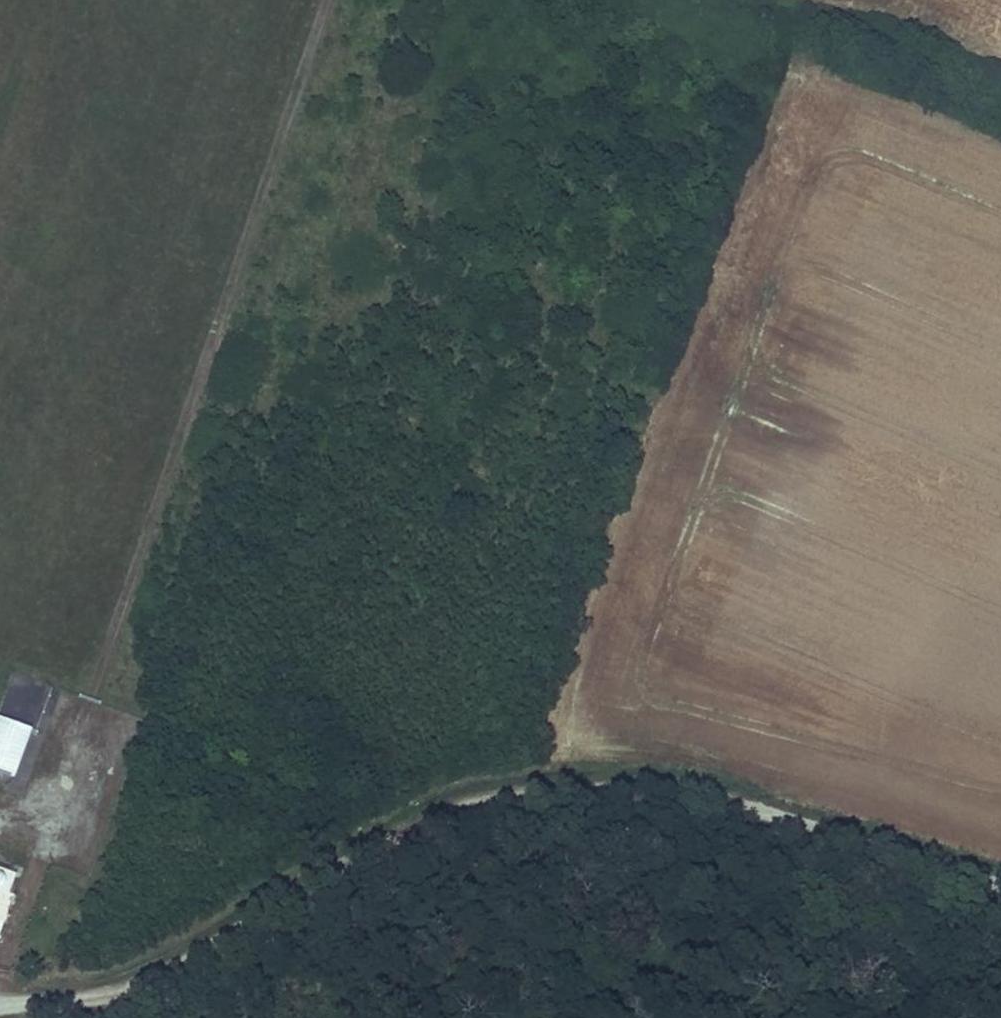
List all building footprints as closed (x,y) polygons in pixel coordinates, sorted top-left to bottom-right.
[(35,732),(0,719),(0,771),(17,778),(35,732)] [(12,898),(9,897),(16,878),(0,872),(0,931),(12,898)]
